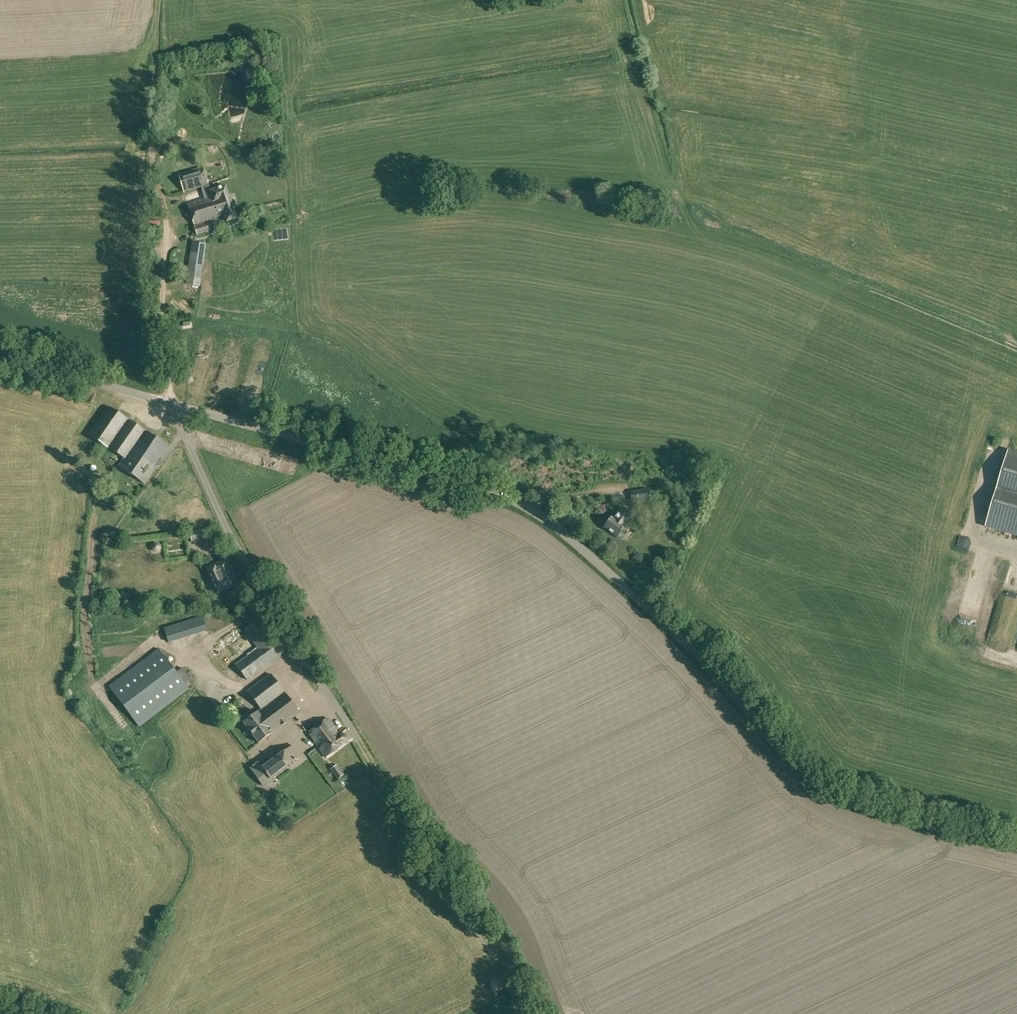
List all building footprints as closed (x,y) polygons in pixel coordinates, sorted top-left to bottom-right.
[(188,203),(197,235),(216,229),(213,218),(225,214),(227,221),(237,218),(227,185),(210,190),(208,184),(202,166),(179,174),(184,192),(201,187),(205,198),(188,203)] [(186,282),(200,284),(205,251),(191,249),(186,282)] [(118,466),(144,483),(156,466),(157,466),(159,465),(161,464),(162,462),(162,459),(161,455),(167,446),(145,430),(109,406),(89,435),(123,458),(118,466)] [(1009,452),(987,525),(1016,534),(1016,454),(1009,452)] [(630,490),(631,501),(650,499),(648,488),(630,490)] [(689,495),(690,502),(702,501),(701,493),(689,495)] [(618,536),(622,539),(626,532),(624,531),(627,527),(625,526),(633,513),(623,506),(619,512),(618,512),(614,518),(611,516),(603,527),(617,537),(618,536)] [(190,531),(191,541),(211,539),(210,529),(190,531)] [(161,545),(158,543),(154,543),(152,546),(152,549),(155,552),(158,551),(161,549),(161,545)] [(207,568),(218,593),(237,584),(226,558),(214,564),(214,565),(207,568)] [(182,592),(186,605),(197,601),(192,588),(182,592)] [(163,629),(168,642),(178,639),(207,630),(202,616),(166,626),(166,628),(163,629)] [(237,665),(247,680),(284,652),(259,618),(244,629),(252,640),(229,658),(236,666),(237,665)] [(108,686),(139,727),(189,688),(186,684),(191,680),(182,668),(177,672),(158,648),(108,686)] [(1005,662),(1015,665),(1016,659),(1016,658),(1007,655),(1005,662)] [(243,722),(259,743),(273,732),(299,712),(271,674),(247,691),(260,709),(243,722)] [(307,732),(325,757),(343,743),(345,741),(346,739),(346,736),(345,734),(344,733),(343,732),(342,732),(339,734),(327,718),(307,732)] [(250,768),(263,786),(271,780),(270,779),(301,756),(292,745),(263,767),(259,762),(250,768)] [(330,770),(337,780),(343,775),(336,766),(330,770)] [(494,990),(500,991),(504,986),(504,981),(500,977),(495,976),(491,980),(490,986),(494,990)]
